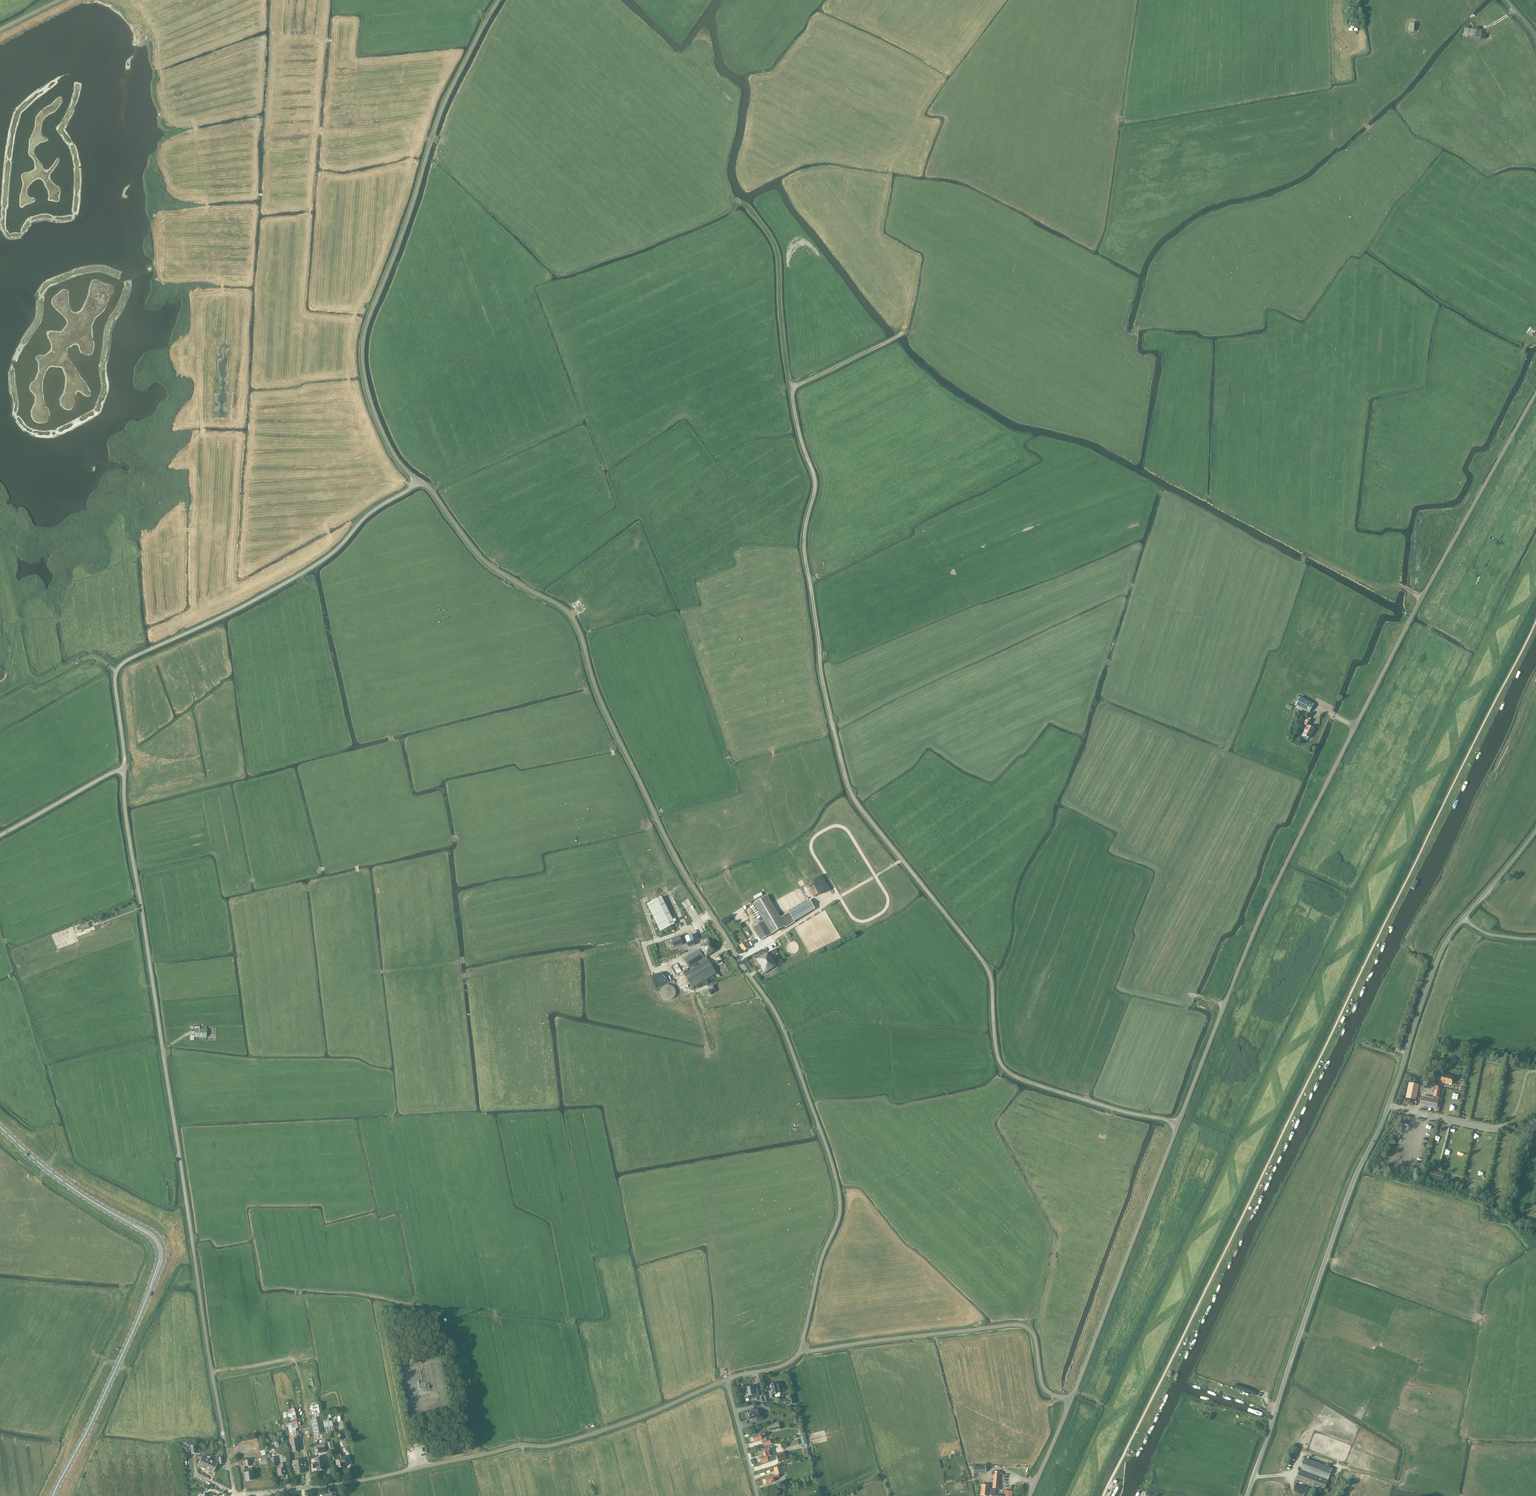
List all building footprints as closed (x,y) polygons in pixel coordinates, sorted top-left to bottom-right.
[(1465,32),(1464,38),(1481,40),(1482,34),(1465,32)] [(1529,327),(1528,329),(1526,332),(1530,335),(1534,329),(1529,327)] [(1300,697),(1295,706),(1309,713),(1313,704),(1300,697)] [(1303,735),(1302,738),(1307,740),(1308,738),(1310,738),(1315,729),(1309,727),(1311,723),(1309,722),(1305,720),(1302,724),(1306,726),(1302,734),(1303,735)] [(764,921),(753,927),(761,940),(784,926),(785,928),(794,922),(794,921),(814,909),(809,900),(780,917),(771,902),(767,895),(754,904),(764,921)] [(675,924),(661,897),(647,904),(660,931),(675,924)] [(88,922),(79,926),(81,929),(81,931),(89,928),(89,927),(88,924),(89,924),(88,922)] [(688,947),(695,945),(693,941),(693,940),(691,934),(684,937),(688,947)] [(669,940),(672,949),(682,945),(679,936),(669,940)] [(698,962),(699,964),(683,974),(692,989),(716,974),(706,957),(716,951),(710,941),(699,946),(701,950),(700,950),(699,949),(683,959),(689,968),(698,962)] [(739,946),(743,952),(748,948),(744,942),(739,946)] [(781,963),(775,953),(777,951),(775,948),(765,954),(762,949),(753,955),(764,974),(776,966),(781,963)] [(669,985),(668,985),(667,985),(666,985),(665,985),(664,986),(663,987),(662,988),(661,989),(660,990),(660,991),(660,992),(660,994),(660,995),(661,996),(662,997),(662,998),(663,999),(665,1000),(666,1000),(667,1000),(668,1000),(670,1000),(671,1000),(672,999),(673,998),(674,997),(675,996),(675,995),(675,994),(675,992),(675,991),(675,990),(674,989),(674,988),(673,987),(672,986),(671,985),(669,985)] [(206,1038),(206,1029),(199,1029),(199,1027),(194,1026),(194,1029),(194,1035),(190,1035),(190,1040),(193,1040),(194,1037),(206,1038)] [(1420,1105),(1437,1108),(1442,1084),(1444,1084),(1444,1083),(1452,1085),(1453,1077),(1449,1076),(1449,1075),(1442,1074),(1442,1076),(1437,1075),(1432,1098),(1423,1096),(1423,1098),(1421,1098),(1420,1105)] [(1409,1083),(1406,1098),(1415,1100),(1419,1085),(1409,1083)] [(1429,1177),(1443,1181),(1444,1174),(1431,1170),(1429,1177)] [(773,1394),(780,1393),(778,1383),(770,1385),(772,1391),(769,1392),(770,1398),(774,1397),(773,1394)] [(753,1387),(746,1388),(747,1392),(746,1392),(747,1395),(748,1395),(749,1402),(757,1400),(757,1397),(756,1395),(758,1394),(758,1395),(757,1389),(753,1390),(753,1387)] [(788,1399),(786,1400),(787,1405),(794,1404),(792,1394),(787,1395),(788,1399)] [(288,1412),(286,1412),(288,1421),(296,1420),(293,1409),(293,1408),(287,1410),(288,1412)] [(757,1410),(748,1412),(750,1420),(756,1418),(757,1421),(763,1419),(762,1415),(761,1413),(758,1413),(757,1410)] [(319,1417),(312,1419),(315,1434),(322,1433),(319,1417)] [(288,1427),(290,1440),(289,1440),(290,1449),(291,1448),(292,1452),(298,1452),(297,1447),(299,1447),(297,1439),(296,1432),(294,1432),(293,1429),(297,1428),(296,1421),(285,1423),(285,1425),(281,1425),(282,1430),(285,1429),(285,1428),(288,1427)] [(331,1421),(322,1423),(324,1430),(325,1434),(333,1432),(333,1428),(331,1421)] [(767,1426),(768,1432),(780,1429),(778,1422),(774,1423),(774,1424),(767,1426)] [(755,1442),(761,1440),(763,1446),(770,1444),(769,1440),(766,1440),(765,1436),(764,1433),(760,1434),(760,1435),(753,1437),(755,1442)] [(192,1442),(185,1443),(182,1443),(183,1449),(186,1448),(186,1447),(190,1446),(191,1454),(196,1453),(195,1446),(192,1446),(192,1442)] [(316,1445),(318,1453),(321,1453),(325,1452),(325,1447),(321,1448),(321,1445),(316,1445)] [(759,1458),(760,1463),(768,1461),(767,1460),(772,1459),(771,1457),(769,1448),(762,1450),(763,1454),(765,1454),(765,1456),(759,1458)] [(776,1454),(779,1462),(786,1459),(783,1452),(776,1454)] [(341,1457),(340,1454),(332,1455),(333,1461),(336,1460),(337,1468),(343,1468),(343,1464),(346,1464),(345,1457),(341,1457)] [(201,1459),(197,1466),(205,1470),(209,1460),(205,1458),(206,1456),(204,1455),(203,1457),(200,1455),(198,1458),(201,1459)] [(209,1460),(205,1470),(212,1473),(217,1463),(219,1464),(223,1464),(222,1457),(215,1458),(213,1461),(209,1460)] [(321,1462),(321,1457),(315,1457),(316,1463),(311,1463),(312,1468),(316,1468),(317,1471),(323,1470),(322,1462),(321,1462)] [(1295,1481),(1324,1491),(1327,1493),(1328,1489),(1325,1488),(1332,1468),(1304,1458),(1295,1481)] [(301,1462),(301,1461),(303,1461),(303,1460),(292,1461),(293,1469),(295,1468),(296,1474),(303,1473),(302,1468),(306,1467),(305,1462),(301,1462)] [(279,1464),(276,1464),(276,1469),(277,1468),(278,1477),(284,1476),(284,1472),(284,1471),(283,1463),(279,1464)] [(772,1477),(764,1479),(766,1484),(773,1482),(773,1481),(774,1480),(774,1479),(779,1478),(778,1475),(782,1473),(781,1466),(773,1468),(775,1475),(772,1476),(772,1477)] [(988,1495),(988,1492),(989,1489),(989,1485),(981,1485),(980,1495),(986,1495),(988,1495)]
